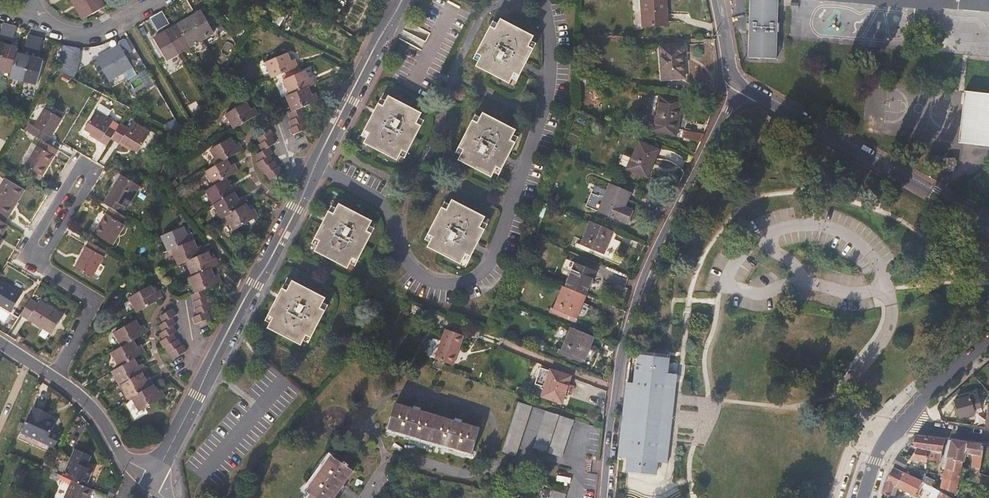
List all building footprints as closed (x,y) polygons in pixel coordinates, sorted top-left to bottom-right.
[(84,20),(105,7),(101,0),(72,0),(84,20)] [(187,0),(183,0),(180,2),(187,14),(193,10),(187,0)] [(644,27),(668,25),(667,10),(665,10),(664,0),(642,0),(644,27)] [(749,57),(776,58),(777,32),(779,32),(780,23),(777,23),(778,0),(751,0),(749,57)] [(941,10),(942,8),(988,12),(988,0),(819,0),(941,10)] [(187,14),(180,2),(175,5),(182,17),(187,14)] [(170,24),(163,12),(157,16),(164,28),(170,24)] [(214,33),(201,12),(190,19),(203,40),(214,33)] [(164,28),(157,16),(151,19),(158,31),(164,28)] [(203,40),(190,19),(178,26),(191,47),(203,40)] [(522,30),(501,19),(498,25),(496,29),(491,27),(477,54),(482,56),(479,62),(477,67),(491,74),(510,83),(512,79),(515,73),(520,76),(527,61),(533,49),(529,47),(531,42),(534,37),(522,30)] [(6,40),(10,26),(3,25),(0,38),(6,40)] [(13,41),(16,28),(10,26),(6,40),(13,41)] [(191,47),(178,26),(167,32),(179,54),(191,47)] [(179,54),(167,32),(154,40),(168,61),(179,54)] [(31,51),(35,38),(29,36),(25,50),(31,51)] [(38,53),(42,39),(35,38),(31,51),(38,53)] [(119,46),(96,59),(109,81),(133,67),(126,56),(133,52),(125,40),(118,44),(119,46)] [(17,53),(18,48),(5,45),(0,65),(0,70),(12,73),(17,53)] [(660,47),(663,79),(685,78),(683,58),(686,58),(685,45),(660,47)] [(24,82),(30,57),(17,53),(12,73),(10,78),(24,82)] [(288,53),(265,63),(271,78),(298,67),(295,59),(291,61),(288,53)] [(37,86),(43,61),(30,57),(24,82),(37,86)] [(310,78),(306,70),(283,80),(290,96),(286,97),(292,112),(288,114),(291,120),(289,121),(291,128),(289,129),(292,136),(308,130),(305,123),(308,122),(305,115),(307,114),(304,108),(320,101),(316,93),(313,94),(310,87),(317,84),(314,77),(310,78)] [(959,143),(988,146),(988,92),(965,90),(959,143)] [(422,113),(389,96),(386,101),(384,106),(379,104),(365,130),(370,133),(367,139),(365,143),(398,160),(400,156),(403,150),(408,153),(422,126),(417,123),(419,118),(422,113)] [(653,131),(677,136),(684,102),(660,96),(653,131)] [(247,102),(225,115),(234,130),(260,115),(255,107),(252,109),(247,102)] [(90,136),(108,147),(111,140),(117,131),(110,127),(114,121),(108,117),(112,111),(101,104),(97,111),(85,130),(91,134),(90,136)] [(30,124),(26,131),(43,141),(47,144),(63,119),(46,109),(34,127),(30,124)] [(503,124),(483,113),(481,118),(478,123),(473,121),(460,148),(464,150),(462,155),(459,160),(474,168),(492,177),(495,172),(497,167),(502,170),(508,157),(516,143),(511,141),(514,135),(516,130),(503,124)] [(114,121),(110,127),(117,131),(121,125),(114,121)] [(132,150),(138,153),(150,133),(132,123),(129,129),(121,124),(121,125),(117,131),(111,140),(131,152),(132,150)] [(271,129),(257,138),(259,142),(260,145),(259,146),(262,152),(256,155),(260,162),(256,164),(260,171),(262,170),(265,176),(266,175),(270,181),(284,173),(280,167),(279,167),(276,161),(275,161),(271,155),(274,153),(271,147),(277,144),(273,137),(275,136),(271,129)] [(706,134),(684,131),(683,138),(701,142),(706,134)] [(210,150),(219,165),(206,172),(214,186),(205,192),(214,206),(223,220),(226,218),(234,232),(259,216),(255,209),(251,211),(248,205),(243,197),(240,199),(236,193),(240,191),(235,183),(232,185),(228,179),(239,171),(235,164),(232,166),(228,160),(244,150),(240,143),(236,145),(232,138),(210,150)] [(25,166),(42,176),(58,150),(47,144),(43,141),(39,148),(37,146),(25,166)] [(655,162),(660,150),(640,142),(628,169),(645,177),(652,161),(655,162)] [(655,162),(652,161),(645,177),(648,178),(655,162)] [(121,175),(103,204),(110,208),(121,214),(126,208),(128,209),(141,187),(121,175)] [(0,187),(0,221),(4,223),(24,191),(5,179),(0,187)] [(597,197),(592,209),(599,212),(627,223),(632,211),(625,208),(631,194),(610,186),(604,201),(597,197)] [(472,210),(453,200),(450,205),(447,211),(442,208),(429,235),(434,237),(431,242),(428,247),(443,255),(462,264),(464,259),(467,254),(472,257),(472,256),(478,244),(485,230),(480,227),(483,222),(485,217),(472,210)] [(372,221),(340,204),(337,209),(334,215),(329,212),(316,238),(321,241),(318,246),(316,251),(348,268),(351,263),(353,258),(358,261),(372,234),(367,231),(370,226),(372,221)] [(110,208),(94,234),(112,245),(128,219),(121,214),(110,208)] [(1,238),(8,226),(4,223),(0,221),(0,239),(1,238)] [(594,224),(592,223),(582,245),(578,244),(576,247),(590,253),(592,250),(604,255),(614,232),(594,224)] [(184,227),(161,237),(168,252),(171,250),(178,265),(178,266),(187,262),(193,277),(189,279),(196,294),(192,295),(195,302),(194,303),(197,310),(196,310),(199,317),(195,318),(198,325),(212,318),(209,312),(212,311),(209,304),(210,303),(208,297),(210,296),(207,289),(223,282),(219,275),(215,276),(212,268),(220,265),(217,258),(213,260),(209,252),(205,254),(202,246),(198,248),(194,240),(191,233),(188,234),(184,227)] [(91,242),(75,267),(92,277),(107,252),(91,242)] [(576,263),(565,288),(586,297),(590,288),(587,287),(594,271),(576,263)] [(590,288),(597,272),(594,271),(587,287),(590,288)] [(326,298),(293,281),(290,286),(288,291),(283,289),(269,315),(274,318),(271,323),(268,328),(301,345),(304,340),(307,335),(312,337),(325,311),(321,308),(323,303),(326,298)] [(22,295),(0,282),(0,306),(11,313),(22,295)] [(155,293),(151,286),(129,299),(138,313),(163,298),(159,291),(155,293)] [(567,319),(568,315),(576,319),(586,297),(565,288),(564,287),(554,310),(552,309),(550,313),(553,314),(567,319)] [(52,334),(63,316),(40,302),(38,305),(30,300),(21,315),(52,334)] [(170,354),(173,359),(188,351),(184,345),(183,346),(179,340),(178,341),(174,335),(177,333),(174,326),(177,324),(173,318),(177,316),(173,310),(160,318),(163,323),(159,326),(163,332),(159,334),(163,340),(160,342),(164,348),(165,348),(169,354),(170,354)] [(136,320),(113,334),(122,348),(112,354),(120,368),(112,372),(120,386),(129,401),(132,399),(140,413),(166,398),(162,390),(158,392),(155,386),(150,378),(147,380),(143,374),(143,373),(147,371),(143,364),(139,366),(135,359),(146,353),(142,346),(138,348),(134,341),(148,333),(144,325),(141,327),(136,320)] [(594,337),(571,327),(571,329),(594,339),(594,337)] [(453,365),(464,336),(446,329),(436,359),(453,365)] [(594,339),(571,329),(560,354),(581,363),(582,359),(584,360),(594,339)] [(669,353),(640,350),(640,356),(632,355),(629,366),(621,435),(619,453),(630,454),(633,455),(658,458),(668,459),(668,457),(678,370),(667,369),(669,353)] [(571,376),(551,370),(542,396),(563,403),(571,376)] [(981,408),(977,394),(955,400),(960,417),(975,413),(974,410),(981,408)] [(503,452),(516,456),(532,406),(520,402),(503,452)] [(396,403),(388,428),(472,453),(479,428),(396,403)] [(32,414),(24,432),(46,441),(58,446),(63,433),(54,430),(57,421),(47,417),(49,414),(37,409),(35,408),(32,414)] [(546,411),(534,448),(546,452),(559,415),(546,411)] [(574,420),(561,416),(549,453),(561,457),(574,420)] [(940,462),(944,440),(915,436),(914,448),(917,449),(930,452),(927,460),(940,462)] [(965,454),(967,444),(951,441),(947,457),(963,461),(965,454)] [(981,469),(984,446),(967,444),(965,454),(973,455),(972,467),(981,469)] [(927,460),(930,452),(917,449),(910,460),(926,463),(927,460)] [(87,488),(94,471),(88,468),(92,458),(75,450),(72,458),(60,453),(51,472),(53,473),(61,477),(73,482),(87,488)] [(307,490),(312,494),(309,497),(334,497),(340,490),(343,485),(354,470),(351,469),(354,466),(347,461),(345,464),(332,455),(307,490)] [(656,472),(658,458),(633,455),(632,463),(632,469),(656,472)] [(904,469),(909,461),(899,456),(894,464),(894,465),(904,469)] [(962,467),(963,461),(947,457),(945,469),(960,473),(962,467)] [(896,487),(904,473),(892,468),(885,481),(882,493),(891,496),(893,492),(894,486),(896,487)] [(955,494),(960,473),(945,469),(943,481),(941,488),(955,494)] [(59,482),(61,477),(53,473),(51,478),(59,482)] [(914,496),(921,482),(904,473),(896,487),(898,488),(914,496)] [(983,475),(980,482),(988,485),(988,477),(983,475)] [(933,487),(935,481),(926,477),(923,482),(925,483),(933,487)] [(92,490),(87,488),(73,482),(66,497),(89,497),(92,490)] [(933,487),(925,483),(923,488),(931,493),(929,497),(930,497),(950,497),(933,487)] [(566,494),(552,490),(550,497),(565,497),(566,494)]
